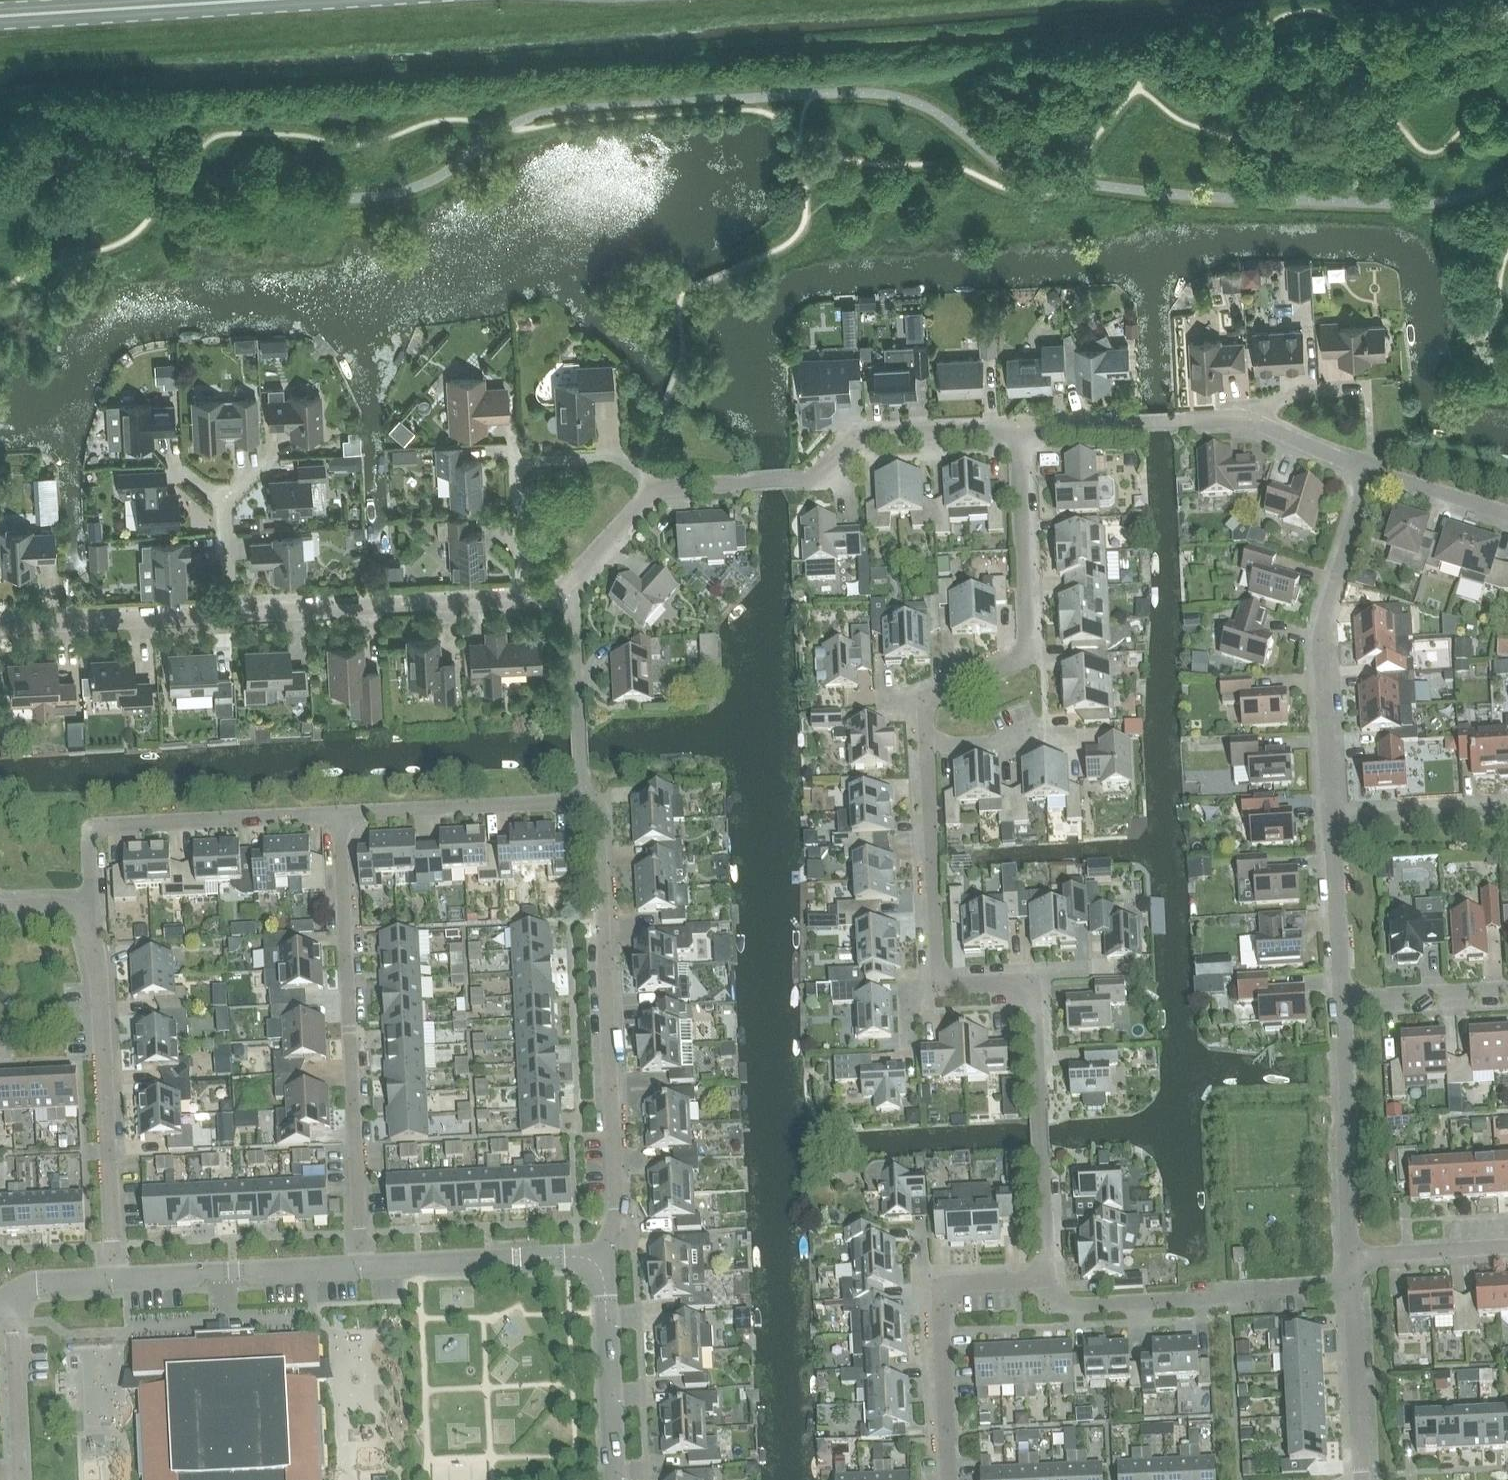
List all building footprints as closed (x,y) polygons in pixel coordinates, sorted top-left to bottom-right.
[(1288,265),(1290,295),(1312,294),(1311,264),(1288,265)] [(1340,353),(1340,362),(1370,361),(1370,357),(1386,356),(1386,349),(1389,348),(1391,344),(1391,337),(1388,334),(1385,333),(1384,326),(1369,327),(1369,326),(1340,328),(1339,323),(1323,324),(1324,353),(1340,353)] [(981,328),(982,353),(996,352),(995,327),(981,328)] [(1255,333),(1257,371),(1260,371),(1262,374),(1275,373),(1276,370),(1305,369),(1303,331),(1255,333)] [(1071,333),(1065,336),(1066,364),(1078,364),(1079,388),(1111,386),(1110,374),(1119,374),(1121,378),(1129,374),(1129,373),(1130,373),(1129,345),(1078,348),(1071,333)] [(268,339),(260,340),(261,356),(269,356),(268,339)] [(1191,342),(1193,385),(1223,383),(1223,368),(1245,367),(1243,343),(1221,344),(1221,340),(1191,342)] [(1010,359),(1011,391),(1052,389),(1051,375),(1065,374),(1064,345),(1043,346),(1044,358),(1010,359)] [(915,362),(871,364),(873,398),(917,396),(916,372),(929,372),(928,347),(914,347),(915,362)] [(850,381),(861,381),(860,359),(808,361),(809,377),(801,377),(802,402),(806,401),(807,419),(829,418),(829,411),(839,400),(851,399),(850,381)] [(939,361),(941,395),(985,392),(983,359),(939,361)] [(559,385),(560,414),(555,414),(554,414),(552,415),(551,416),(550,417),(549,418),(549,420),(548,422),(549,424),(549,426),(550,427),(551,428),(553,429),(554,429),(555,429),(561,429),(561,432),(569,432),(569,435),(584,434),(584,431),(592,430),(590,396),(611,395),(611,396),(612,396),(611,365),(578,367),(579,384),(559,385)] [(451,380),(453,431),(484,430),(484,418),(508,417),(506,390),(482,391),(482,379),(451,380)] [(290,397),(290,399),(284,399),(284,388),(268,389),(270,427),(291,426),(292,438),(323,436),(321,396),(290,397)] [(234,402),(223,402),(223,401),(193,402),(195,446),(225,445),(225,436),(235,436),(236,440),(259,439),(257,399),(233,400),(234,402)] [(121,406),(123,446),(154,444),(153,433),(174,432),(173,405),(152,406),(152,404),(121,406)] [(361,439),(343,440),(344,453),(361,452),(361,439)] [(450,472),(452,504),(482,502),(480,460),(461,461),(461,447),(437,448),(438,472),(450,472)] [(400,451),(392,451),(393,462),(401,462),(400,451)] [(1200,453),(1202,496),(1232,494),(1232,491),(1256,490),(1255,461),(1231,462),(1230,452),(1200,453)] [(1110,483),(1098,483),(1098,479),(1096,479),(1095,457),(1067,459),(1069,481),(1058,481),(1059,512),(1099,510),(1099,506),(1111,506),(1115,502),(1114,486),(1110,483)] [(270,481),(272,514),(312,512),(310,479),(325,478),(324,464),(299,465),(299,479),(270,481)] [(1038,468),(1039,481),(1056,481),(1055,468),(1038,468)] [(967,473),(970,519),(989,518),(990,533),(1004,532),(1002,487),(1000,485),(990,486),(989,469),(973,470),(973,473),(967,473)] [(164,494),(164,486),(166,486),(166,470),(118,473),(119,494),(123,497),(137,497),(138,528),(179,526),(177,493),(164,494)] [(936,536),(951,535),(950,522),(970,521),(970,519),(967,473),(961,474),(961,470),(945,471),(946,502),(935,503),(936,528),(936,536)] [(914,529),(936,528),(935,503),(923,503),(921,472),(905,473),(905,476),(899,477),(901,514),(911,514),(914,529)] [(892,515),(901,514),(899,477),(894,477),(893,474),(877,474),(878,505),(867,506),(868,531),(890,530),(892,515)] [(1292,494),(1286,492),(1287,491),(1273,487),(1265,512),(1285,518),(1284,521),(1312,530),(1324,490),(1296,481),(1292,494)] [(1232,534),(1243,522),(1236,515),(1224,528),(1232,534)] [(1400,523),(1395,522),(1389,542),(1394,543),(1387,564),(1424,575),(1426,568),(1433,544),(1422,540),(1426,524),(1418,522),(1416,517),(1408,515),(1404,517),(1402,517),(1400,523)] [(691,517),(692,523),(681,524),(680,520),(679,520),(681,560),(709,559),(709,563),(725,563),(724,554),(736,553),(736,550),(745,550),(745,532),(735,532),(735,529),(735,517),(715,518),(715,519),(706,520),(706,517),(691,517)] [(438,538),(450,537),(452,575),(486,573),(484,532),(467,533),(466,519),(437,520),(438,538)] [(1059,533),(1060,555),(1104,553),(1103,531),(1101,531),(1100,519),(1075,520),(1076,532),(1059,533)] [(803,522),(806,564),(808,564),(808,580),(836,578),(835,562),(837,562),(837,558),(861,557),(860,530),(836,531),(835,520),(803,522)] [(28,571),(34,571),(33,560),(55,559),(53,532),(32,533),(32,531),(1,532),(3,572),(10,572),(10,573),(12,576),(17,579),(21,579),(25,576),(28,572),(28,571)] [(1441,565),(1463,572),(1474,539),(1472,538),(1470,534),(1463,532),(1458,534),(1450,532),(1445,547),(1433,544),(1426,568),(1439,572),(1441,565)] [(270,568),(271,578),(277,583),(294,582),(293,578),(303,577),(303,574),(306,572),(306,562),(302,560),(301,537),(273,539),(274,542),(252,543),(253,565),(275,564),(275,568),(270,568)] [(1475,540),(1474,539),(1463,572),(1460,580),(1483,587),(1484,586),(1501,591),(1506,566),(1493,562),(1497,546),(1489,544),(1487,539),(1479,537),(1475,540)] [(189,543),(142,545),(143,561),(153,560),(155,595),(186,594),(185,576),(184,576),(183,566),(185,566),(185,558),(190,558),(189,543)] [(1243,570),(1256,574),(1250,594),(1291,606),(1292,603),(1296,604),(1301,589),(1300,588),(1299,589),(1296,588),(1299,578),(1272,570),(1276,556),(1249,548),(1243,570)] [(1065,577),(1065,589),(1104,587),(1103,575),(1106,575),(1104,553),(1060,555),(1061,577),(1065,577)] [(663,604),(677,588),(657,570),(643,586),(632,576),(611,599),(644,628),(665,605),(663,604)] [(992,595),(973,596),(975,633),(997,632),(996,605),(1008,604),(1006,579),(992,580),(992,595)] [(939,582),(939,598),(940,607),(951,607),(953,634),(975,633),(973,596),(954,596),(953,581),(939,582)] [(1062,601),(1063,623),(1108,621),(1107,599),(1104,599),(1104,587),(1065,589),(1066,601),(1062,601)] [(906,606),(907,623),(908,660),(914,660),(914,664),(931,663),(929,632),(941,631),(940,607),(939,598),(925,599),(925,609),(907,610),(907,606),(906,606)] [(1042,618),(1053,617),(1052,599),(1041,600),(1042,618)] [(908,660),(907,623),(887,624),(886,601),(871,601),(873,635),(885,634),(886,665),(903,664),(903,661),(908,660)] [(1262,634),(1268,614),(1242,606),(1236,626),(1230,625),(1221,654),(1263,667),(1272,637),(1262,634)] [(1379,619),(1355,621),(1357,642),(1396,640),(1395,627),(1403,627),(1402,606),(1378,607),(1379,619)] [(1081,644),(1082,656),(1107,655),(1106,643),(1109,643),(1108,621),(1063,623),(1064,645),(1081,644)] [(871,673),(869,628),(854,629),(855,647),(825,649),(826,674),(818,674),(819,686),(827,686),(827,689),(858,687),(857,674),(871,673)] [(469,643),(471,681),(484,681),(484,693),(501,692),(501,673),(542,671),(541,639),(511,641),(511,642),(507,642),(507,641),(506,641),(506,630),(486,631),(486,642),(469,643)] [(717,637),(701,638),(703,669),(718,668),(717,637)] [(1409,639),(1408,639),(1396,640),(1357,642),(1358,664),(1377,663),(1378,675),(1382,675),(1414,673),(1413,660),(1410,660),(1410,656),(1412,654),(1413,650),(1412,646),(1409,644),(1409,639)] [(409,655),(406,656),(406,669),(409,669),(410,682),(434,681),(435,699),(456,698),(454,662),(440,663),(439,640),(408,641),(409,655)] [(614,657),(617,703),(653,701),(650,659),(662,658),(661,641),(634,642),(634,643),(635,643),(635,656),(614,657)] [(364,672),(363,647),(329,649),(331,691),(350,690),(351,714),(380,713),(378,672),(364,672)] [(286,684),(287,698),(306,697),(304,669),(290,669),(289,649),(246,651),(248,686),(286,684)] [(170,662),(169,662),(169,668),(171,667),(172,692),(215,689),(216,713),(232,712),(231,679),(216,680),(215,653),(213,653),(214,655),(193,656),(192,654),(170,656),(170,662)] [(1065,669),(1066,691),(1111,688),(1110,667),(1108,667),(1107,655),(1082,656),(1082,668),(1065,669)] [(92,670),(90,670),(90,675),(93,675),(94,695),(122,694),(123,709),(152,708),(151,682),(135,683),(134,660),(120,660),(120,662),(110,663),(110,661),(92,662),(92,670)] [(12,702),(14,702),(14,700),(33,699),(34,713),(54,712),(54,711),(76,710),(75,681),(58,682),(57,662),(41,662),(41,664),(30,664),(30,663),(9,664),(10,683),(11,683),(12,702)] [(1361,710),(1400,708),(1416,707),(1414,673),(1382,675),(1383,687),(1360,688),(1361,710)] [(1223,704),(1242,703),(1244,727),(1288,724),(1287,709),(1291,708),(1290,694),(1286,694),(1286,691),(1250,693),(1250,680),(1222,681),(1223,704)] [(1111,688),(1066,691),(1067,713),(1084,712),(1085,724),(1110,723),(1110,711),(1112,710),(1111,688)] [(1400,708),(1361,710),(1362,732),(1386,731),(1386,743),(1418,741),(1418,728),(1402,729),(1400,708)] [(813,714),(814,730),(836,729),(836,741),(851,740),(852,767),(888,766),(887,751),(895,751),(894,734),(886,735),(886,723),(842,725),(841,713),(813,714)] [(1506,718),(1507,730),(1493,731),(1496,774),(1498,774),(1498,777),(1501,780),(1507,779),(1507,718),(1506,718)] [(84,719),(68,720),(70,752),(85,751),(84,719)] [(1142,721),(1125,722),(1126,738),(1143,737),(1142,721)] [(1458,727),(1460,763),(1472,762),(1473,775),(1496,774),(1493,731),(1472,733),(1471,726),(1458,727)] [(1250,767),(1251,785),(1291,782),(1289,750),(1258,752),(1257,739),(1232,741),(1233,768),(1250,767)] [(1101,755),(1087,756),(1089,780),(1103,780),(1103,785),(1131,784),(1129,742),(1101,743),(1101,755)] [(1364,762),(1366,794),(1367,794),(1367,790),(1406,788),(1403,746),(1379,747),(1380,761),(1364,762)] [(1051,762),(1046,762),(1047,800),(1067,799),(1068,822),(1083,821),(1081,788),(1069,788),(1068,757),(1051,758),(1051,762)] [(1025,791),(1013,791),(1015,824),(1029,824),(1028,800),(1047,800),(1046,762),(1040,762),(1040,759),(1023,760),(1025,791)] [(978,765),(979,803),(980,815),(999,814),(1000,825),(1015,824),(1013,791),(1001,792),(1000,761),(983,762),(983,765),(978,765)] [(979,803),(978,765),(972,766),(972,762),(955,763),(957,794),(945,794),(947,828),(961,827),(960,804),(979,803)] [(851,792),(852,814),(891,812),(891,803),(893,803),(893,789),(871,790),(871,779),(841,780),(842,793),(851,792)] [(681,801),(680,788),(643,790),(643,802),(633,802),(634,824),(674,822),(686,821),(685,801),(681,801)] [(1251,817),(1252,845),(1283,843),(1283,840),(1297,839),(1296,826),(1292,826),(1291,810),(1278,811),(1278,798),(1243,800),(1244,817),(1251,817)] [(852,814),(839,814),(840,836),(834,836),(835,848),(845,848),(874,847),(884,846),(883,834),(895,834),(894,820),(892,820),(891,812),(852,814)] [(659,844),(659,856),(684,855),(683,842),(675,842),(674,822),(634,824),(635,845),(659,844)] [(571,879),(569,841),(557,842),(556,827),(534,828),(536,868),(549,868),(549,880),(571,879)] [(500,850),(501,882),(523,881),(522,869),(536,868),(534,828),(511,829),(512,844),(500,845),(500,850)] [(486,830),(464,831),(466,872),(479,871),(479,883),(501,882),(500,850),(488,851),(486,830)] [(442,848),(430,848),(431,886),(453,885),(452,872),(466,872),(464,831),(441,832),(442,848)] [(431,886),(430,848),(417,849),(417,834),(394,835),(396,875),(409,875),(410,887),(431,886)] [(383,888),(383,876),(396,875),(394,835),(371,836),(372,852),(359,852),(361,889),(383,888)] [(290,880),(302,880),(303,892),(325,891),(324,859),(311,860),(310,839),(288,840),(290,880)] [(254,863),(255,895),(277,894),(276,881),(290,880),(288,840),(265,841),(266,858),(254,859),(254,863)] [(220,884),(231,883),(232,886),(233,887),(234,889),(235,890),(236,891),(238,893),(239,893),(241,894),(243,895),(245,896),(246,896),(248,896),(252,896),(255,895),(254,863),(242,863),(241,842),(218,844),(220,884)] [(196,866),(184,866),(185,898),(207,897),(207,885),(220,884),(218,844),(195,845),(196,866)] [(171,846),(148,847),(150,887),(163,887),(164,899),(185,898),(184,866),(172,867),(171,846)] [(150,887),(148,847),(125,848),(126,869),(114,869),(115,902),(137,900),(137,888),(150,887)] [(855,860),(856,882),(895,880),(894,871),(897,871),(896,857),(875,858),(874,847),(845,848),(845,861),(855,860)] [(653,868),(649,869),(637,869),(638,891),(677,889),(677,887),(681,886),(684,883),(686,880),(687,876),(686,872),(684,868),(684,855),(659,856),(653,856),(653,868)] [(1240,881),(1255,880),(1257,904),(1299,901),(1297,869),(1267,870),(1266,857),(1238,859),(1240,881)] [(838,904),(838,916),(877,915),(877,903),(898,902),(898,888),(895,888),(895,880),(856,882),(857,903),(838,904)] [(677,889),(638,891),(639,912),(662,911),(663,923),(687,922),(686,910),(690,910),(689,901),(678,901),(677,889)] [(987,949),(985,911),(966,912),(965,889),(950,890),(952,923),(963,923),(965,954),(982,953),(981,949),(987,949)] [(1053,908),(1055,946),(1061,945),(1061,949),(1077,948),(1076,927),(1088,926),(1086,891),(1064,892),(1063,907),(1053,908)] [(1452,914),(1455,958),(1469,957),(1469,961),(1484,961),(1483,957),(1487,956),(1485,930),(1499,929),(1497,892),(1483,892),(1484,912),(1452,914)] [(1042,893),(1018,894),(1020,920),(1031,919),(1033,947),(1055,946),(1053,908),(1043,908),(1042,893)] [(1020,920),(1018,894),(1004,895),(1004,902),(999,903),(995,906),(996,911),(985,911),(987,949),(1009,948),(1008,920),(1020,920)] [(1392,958),(1395,958),(1399,964),(1417,963),(1420,956),(1423,956),(1422,945),(1443,944),(1442,917),(1441,902),(1417,903),(1418,916),(1390,918),(1392,958)] [(1106,934),(1107,959),(1141,958),(1139,922),(1116,923),(1115,908),(1091,909),(1093,934),(1106,934)] [(858,928),(859,949),(898,948),(898,939),(900,939),(899,925),(878,926),(877,915),(838,916),(839,929),(858,928)] [(1284,930),(1285,930),(1285,915),(1261,917),(1262,937),(1257,937),(1257,938),(1245,939),(1247,968),(1259,967),(1259,968),(1303,965),(1301,935),(1284,936),(1284,930)] [(513,928),(514,952),(551,950),(550,926),(513,928)] [(635,955),(635,968),(677,966),(677,954),(689,953),(694,948),(693,938),(692,939),(692,941),(688,942),(687,930),(663,931),(664,943),(637,944),(637,955),(635,955)] [(381,935),(383,958),(420,957),(419,933),(381,935)] [(322,949),(301,950),(295,950),(295,936),(265,938),(267,972),(271,972),(323,970),(322,949)] [(483,954),(482,945),(469,946),(469,954),(483,954)] [(450,946),(451,955),(464,955),(463,946),(450,946)] [(852,984),(866,983),(881,982),(896,982),(895,970),(902,970),(901,956),(898,956),(898,948),(859,949),(860,971),(851,971),(852,984)] [(514,952),(515,974),(552,973),(551,950),(514,952)] [(469,954),(470,963),(483,962),(483,954),(469,954)] [(132,958),(134,979),(175,977),(174,956),(132,958)] [(383,958),(384,981),(421,979),(420,957),(383,958)] [(1232,958),(1196,960),(1197,979),(1233,977),(1232,958)] [(677,966),(635,968),(636,981),(639,981),(639,992),(666,991),(667,1003),(691,1001),(690,980),(678,981),(677,966)] [(465,977),(464,968),(451,969),(451,978),(465,977)] [(271,986),(271,992),(272,1007),(298,1006),(297,992),(324,990),(323,970),(271,972),(271,973),(269,975),(269,984),(271,986)] [(515,974),(516,997),(553,995),(552,973),(515,974)] [(266,990),(265,976),(252,977),(253,991),(266,990)] [(1239,978),(1240,1002),(1260,1001),(1261,1025),(1265,1024),(1266,1030),(1283,1029),(1282,1024),(1306,1022),(1304,987),(1268,990),(1267,976),(1239,978)] [(161,999),(162,1012),(188,1011),(187,989),(176,989),(175,977),(134,979),(135,1000),(161,999)] [(451,978),(452,986),(465,986),(465,977),(451,978)] [(384,981),(385,1004),(422,1002),(421,979),(384,981)] [(1110,1005),(1125,1005),(1124,982),(1097,984),(1097,997),(1068,998),(1069,1031),(1111,1029),(1110,1005)] [(852,984),(832,985),(833,1004),(857,1003),(858,1039),(891,1037),(889,995),(867,996),(866,983),(852,984)] [(485,999),(484,990),(471,991),(472,1000),(485,999)] [(516,997),(517,1020),(555,1018),(553,995),(516,997)] [(472,1000),(472,1008),(485,1008),(485,999),(472,1000)] [(385,1004),(386,1027),(423,1025),(422,1002),(385,1004)] [(273,1022),(284,1022),(285,1041),(326,1039),(325,1018),(298,1020),(298,1006),(272,1007),(273,1022)] [(190,1029),(203,1029),(203,1009),(189,1010),(190,1029)] [(661,1023),(658,1023),(641,1024),(641,1035),(639,1035),(639,1048),(693,1045),(691,1010),(660,1011),(661,1023)] [(189,1046),(188,1011),(162,1012),(163,1026),(136,1028),(137,1049),(179,1047),(189,1046)] [(467,1023),(467,1014),(454,1015),(454,1023),(467,1023)] [(517,1020),(518,1043),(556,1041),(555,1018),(517,1020)] [(454,1023),(454,1032),(468,1031),(467,1023),(454,1023)] [(386,1027),(387,1049),(425,1048),(423,1025),(386,1027)] [(1492,1032),(1494,1072),(1507,1072),(1507,1028),(1496,1028),(1497,1032),(1492,1032)] [(1471,1060),(1459,1060),(1461,1085),(1474,1085),(1473,1074),(1494,1072),(1492,1032),(1487,1032),(1486,1029),(1473,1030),(1473,1033),(1469,1034),(1471,1060)] [(1428,1036),(1424,1036),(1426,1077),(1447,1075),(1448,1086),(1461,1085),(1459,1060),(1447,1061),(1446,1035),(1442,1035),(1442,1032),(1428,1033),(1428,1036)] [(1426,1077),(1424,1036),(1418,1037),(1418,1033),(1405,1034),(1405,1037),(1401,1038),(1403,1064),(1391,1064),(1393,1100),(1406,1099),(1405,1078),(1426,1077)] [(967,1079),(964,1035),(961,1035),(961,1037),(942,1038),(942,1048),(923,1049),(924,1077),(944,1076),(944,1080),(965,1079),(967,1079)] [(967,1035),(964,1035),(967,1079),(968,1079),(989,1078),(989,1074),(1008,1073),(1007,1045),(987,1046),(987,1035),(968,1036),(967,1035)] [(487,1045),(487,1036),(473,1037),(474,1046),(487,1045)] [(285,1041),(285,1054),(274,1055),(275,1077),(300,1076),(299,1062),(327,1060),(326,1039),(285,1041)] [(518,1043),(519,1065),(557,1064),(556,1041),(518,1043)] [(474,1046),(474,1055),(488,1054),(487,1045),(474,1046)] [(695,1081),(693,1045),(639,1048),(640,1061),(643,1061),(643,1072),(670,1071),(671,1083),(695,1081)] [(190,1081),(190,1067),(190,1059),(179,1059),(179,1047),(137,1049),(138,1070),(165,1068),(166,1083),(190,1081)] [(387,1049),(388,1072),(426,1070),(425,1048),(387,1049)] [(1084,1096),(1084,1106),(1088,1110),(1103,1109),(1106,1105),(1106,1095),(1111,1095),(1109,1065),(1118,1065),(1117,1051),(1086,1052),(1087,1066),(1071,1067),(1072,1096),(1084,1096)] [(872,1057),(834,1059),(836,1083),(863,1081),(864,1097),(876,1097),(877,1111),(900,1109),(899,1096),(906,1095),(905,1067),(873,1069),(872,1057)] [(469,1068),(469,1059),(456,1060),(456,1069),(469,1068)] [(519,1065),(520,1088),(558,1086),(557,1064),(519,1065)] [(456,1069),(457,1078),(470,1077),(469,1068),(456,1069)] [(388,1072),(389,1095),(427,1093),(426,1070),(388,1072)] [(78,1075),(56,1076),(58,1123),(67,1123),(66,1110),(80,1110),(78,1075)] [(56,1076),(34,1077),(36,1112),(49,1111),(49,1124),(58,1123),(56,1076)] [(329,1088),(301,1090),(300,1076),(275,1077),(277,1099),(287,1098),(288,1111),(330,1109),(329,1088)] [(34,1077),(13,1078),(15,1125),(23,1125),(23,1112),(36,1112),(34,1077)] [(0,1078),(0,1114),(6,1113),(6,1126),(15,1125),(13,1078),(0,1078)] [(182,1117),(181,1104),(191,1103),(190,1081),(166,1083),(166,1096),(139,1098),(140,1119),(182,1117)] [(490,1090),(489,1082),(476,1082),(476,1091),(490,1090)] [(520,1088),(522,1111),(559,1109),(558,1086),(520,1088)] [(649,1117),(649,1126),(690,1124),(689,1103),(696,1102),(695,1089),(671,1091),(672,1103),(646,1104),(647,1117),(649,1117)] [(476,1091),(476,1100),(490,1099),(490,1090),(476,1091)] [(389,1095),(391,1118),(428,1116),(427,1093),(389,1095)] [(472,1114),(471,1105),(458,1106),(458,1115),(472,1114)] [(331,1130),(330,1109),(288,1111),(289,1124),(278,1125),(279,1147),(312,1145),(311,1131),(331,1130)] [(559,1109),(522,1111),(523,1134),(560,1133),(559,1109)] [(477,1113),(478,1122),(491,1122),(491,1113),(477,1113)] [(458,1115),(459,1123),(472,1123),(472,1114),(458,1115)] [(233,1116),(220,1117),(220,1130),(233,1129),(233,1116)] [(428,1116),(391,1118),(392,1141),(429,1139),(428,1116)] [(193,1129),(183,1129),(182,1117),(140,1119),(142,1140),(169,1138),(170,1152),(195,1151),(193,1129)] [(674,1148),(675,1160),(699,1159),(698,1146),(691,1146),(690,1124),(649,1126),(650,1136),(648,1136),(649,1149),(674,1148)] [(546,1153),(555,1152),(554,1139),(546,1140),(546,1153)] [(546,1140),(537,1140),(538,1153),(546,1153),(546,1140)] [(500,1142),(491,1143),(492,1155),(501,1155),(500,1142)] [(501,1155),(509,1154),(509,1142),(500,1142),(501,1155)] [(454,1144),(446,1145),(446,1158),(455,1157),(454,1144)] [(455,1157),(464,1157),(463,1144),(454,1144),(455,1157)] [(410,1159),(418,1159),(418,1146),(409,1147),(410,1159)] [(409,1147),(400,1147),(401,1160),(410,1159),(409,1147)] [(1433,1200),(1431,1164),(1418,1165),(1417,1149),(1396,1150),(1398,1185),(1410,1185),(1411,1202),(1433,1200)] [(302,1152),(293,1152),(294,1165),(303,1165),(302,1152)] [(303,1165),(311,1164),(311,1152),(302,1152),(303,1165)] [(256,1154),(248,1155),(248,1167),(257,1167),(256,1154)] [(257,1167),(265,1166),(265,1154),(256,1154),(257,1167)] [(211,1169),(220,1169),(220,1156),(211,1157),(211,1169)] [(211,1157),(202,1157),(203,1170),(211,1169),(211,1157)] [(166,1171),(175,1171),(174,1158),(165,1159),(166,1171)] [(165,1159),(156,1159),(157,1172),(166,1171),(165,1159)] [(652,1186),(653,1196),(694,1194),(693,1172),(699,1172),(699,1159),(675,1160),(675,1172),(650,1173),(651,1187),(652,1186)] [(1496,1160),(1498,1196),(1507,1196),(1507,1159),(1496,1160)] [(1496,1160),(1474,1161),(1476,1198),(1498,1196),(1496,1160)] [(1474,1161),(1452,1163),(1455,1199),(1476,1198),(1474,1161)] [(1452,1163),(1431,1164),(1433,1200),(1455,1199),(1452,1163)] [(866,1180),(867,1185),(870,1188),(871,1196),(865,1196),(865,1198),(880,1197),(880,1199),(883,1199),(884,1218),(912,1216),(911,1201),(925,1200),(924,1176),(895,1177),(895,1164),(894,1164),(894,1165),(878,1166),(873,1167),(868,1172),(867,1175),(866,1180)] [(571,1168),(547,1169),(549,1207),(573,1206),(571,1168)] [(1076,1200),(1082,1199),(1097,1199),(1098,1211),(1122,1209),(1120,1169),(1081,1171),(1081,1168),(1080,1168),(1080,1171),(1074,1172),(1076,1200)] [(547,1169),(525,1170),(527,1208),(549,1207),(547,1169)] [(525,1170),(502,1172),(504,1209),(527,1208),(525,1170)] [(502,1172),(479,1173),(481,1210),(504,1209),(502,1172)] [(479,1173),(456,1174),(458,1211),(481,1210),(479,1173)] [(456,1174),(434,1175),(436,1213),(458,1211),(456,1174)] [(413,1214),(436,1213),(434,1175),(411,1176),(413,1214)] [(413,1214),(411,1176),(387,1177),(389,1215),(413,1214)] [(327,1180),(304,1182),(306,1219),(329,1218),(327,1180)] [(304,1182),(281,1183),(283,1220),(306,1219),(304,1182)] [(70,1183),(61,1184),(64,1231),(86,1230),(84,1195),(71,1196),(70,1183)] [(281,1183),(258,1184),(260,1221),(283,1220),(281,1183)] [(53,1196),(40,1197),(42,1232),(64,1231),(61,1184),(53,1184),(53,1196)] [(258,1184),(236,1185),(238,1223),(260,1221),(258,1184)] [(27,1185),(18,1186),(21,1233),(42,1232),(40,1197),(27,1198),(27,1185)] [(236,1185),(213,1186),(215,1224),(238,1223),(236,1185)] [(0,1199),(0,1234),(21,1233),(18,1186),(10,1186),(10,1199),(0,1199)] [(213,1186),(190,1187),(192,1225),(215,1224),(213,1186)] [(190,1187),(167,1188),(169,1226),(192,1225),(190,1187)] [(953,1188),(953,1194),(934,1195),(937,1237),(949,1237),(949,1241),(951,1241),(951,1244),(964,1244),(966,1240),(974,1240),(974,1243),(975,1243),(972,1187),(953,1188)] [(972,1187),(975,1243),(975,1240),(983,1240),(985,1243),(999,1242),(999,1239),(1000,1239),(999,1220),(1013,1219),(1012,1191),(991,1192),(991,1187),(972,1187)] [(169,1226),(167,1188),(144,1190),(146,1227),(169,1226)] [(694,1194),(653,1196),(653,1206),(652,1206),(652,1219),(678,1218),(678,1230),(702,1228),(701,1215),(695,1216),(694,1194)] [(330,1203),(331,1213),(341,1212),(340,1202),(330,1203)] [(1082,1243),(1080,1243),(1080,1256),(1122,1253),(1134,1253),(1140,1230),(1141,1230),(1140,1217),(1099,1219),(1099,1231),(1082,1232),(1082,1243)] [(1449,1218),(1450,1236),(1463,1234),(1461,1217),(1449,1218)] [(880,1230),(845,1232),(846,1245),(853,1245),(854,1266),(895,1264),(894,1254),(896,1254),(895,1241),(881,1242),(880,1230)] [(650,1262),(651,1275),(693,1273),(692,1258),(703,1258),(703,1250),(711,1249),(710,1236),(678,1238),(679,1250),(652,1251),(653,1262),(650,1262)] [(1234,1252),(1234,1261),(1244,1261),(1244,1251),(1234,1252)] [(1122,1253),(1080,1256),(1081,1268),(1083,1268),(1084,1279),(1111,1278),(1112,1290),(1144,1288),(1143,1275),(1123,1276),(1122,1253)] [(843,1280),(844,1301),(884,1299),(884,1287),(897,1287),(897,1274),(895,1274),(895,1264),(854,1266),(854,1280),(843,1280)] [(705,1295),(704,1287),(693,1287),(693,1273),(651,1275),(651,1288),(654,1288),(654,1299),(681,1298),(682,1310),(714,1308),(713,1295),(705,1295)] [(1498,1279),(1500,1315),(1501,1321),(1507,1326),(1507,1278),(1498,1279)] [(1477,1298),(1465,1298),(1467,1333),(1481,1333),(1480,1316),(1500,1315),(1498,1279),(1476,1280),(1477,1298)] [(1435,1319),(1436,1331),(1454,1330),(1454,1334),(1467,1333),(1465,1298),(1453,1299),(1452,1281),(1430,1283),(1432,1319),(1435,1319)] [(1432,1319),(1430,1283),(1408,1284),(1409,1302),(1397,1302),(1399,1337),(1412,1337),(1411,1320),(1432,1319)] [(852,1315),(853,1336),(904,1333),(903,1324),(905,1324),(904,1310),(891,1311),(891,1299),(884,1299),(844,1301),(845,1315),(852,1315)] [(750,1311),(737,1312),(737,1334),(751,1334),(750,1311)] [(671,1330),(658,1331),(658,1344),(660,1344),(660,1353),(701,1351),(713,1351),(712,1329),(707,1329),(706,1316),(670,1318),(671,1330)] [(1270,1354),(1285,1354),(1321,1352),(1320,1330),(1303,1331),(1303,1319),(1275,1320),(1275,1332),(1275,1334),(1269,1334),(1270,1354)] [(1275,1320),(1265,1321),(1265,1333),(1269,1333),(1275,1332),(1275,1320)] [(256,1333),(244,1334),(244,1325),(230,1326),(230,1328),(222,1328),(222,1326),(208,1327),(208,1336),(196,1336),(197,1343),(134,1346),(135,1375),(129,1375),(130,1391),(141,1390),(142,1418),(137,1418),(140,1478),(145,1478),(145,1479),(322,1479),(321,1469),(326,1469),(323,1409),(318,1409),(317,1381),(327,1381),(326,1365),(321,1365),(319,1337),(256,1340),(256,1333)] [(904,1333),(853,1336),(855,1371),(890,1369),(890,1357),(907,1356),(906,1343),(904,1343),(904,1333)] [(1085,1355),(1073,1356),(1074,1367),(1075,1393),(1088,1392),(1088,1383),(1109,1382),(1107,1346),(1106,1340),(1084,1341),(1085,1355)] [(1198,1341),(1175,1342),(1177,1379),(1198,1378),(1199,1386),(1212,1386),(1210,1361),(1199,1361),(1198,1341)] [(1236,1342),(1237,1355),(1252,1355),(1252,1341),(1236,1342)] [(1153,1343),(1154,1353),(1154,1360),(1142,1361),(1142,1364),(1143,1389),(1144,1398),(1157,1397),(1157,1392),(1177,1391),(1177,1379),(1175,1342),(1153,1343)] [(1072,1343),(1048,1345),(1050,1385),(1066,1385),(1066,1391),(1064,1391),(1065,1398),(1074,1397),(1074,1384),(1072,1343)] [(1048,1345),(1024,1346),(1026,1400),(1036,1399),(1036,1392),(1034,1392),(1034,1386),(1050,1385),(1048,1345)] [(1129,1345),(1107,1346),(1109,1382),(1130,1381),(1130,1390),(1143,1389),(1142,1364),(1130,1364),(1129,1345)] [(1024,1346),(999,1347),(1001,1388),(1018,1387),(1018,1393),(1016,1393),(1017,1400),(1026,1400),(1024,1346)] [(1001,1388),(999,1347),(975,1348),(977,1389),(978,1389),(979,1402),(988,1402),(988,1395),(986,1395),(986,1389),(1001,1388)] [(701,1351),(660,1353),(661,1363),(659,1363),(660,1376),(685,1375),(686,1387),(710,1386),(709,1373),(702,1373),(701,1351)] [(1285,1354),(1286,1375),(1323,1374),(1321,1352),(1285,1354)] [(890,1369),(855,1371),(842,1371),(842,1374),(829,1375),(830,1385),(857,1384),(858,1392),(866,1391),(867,1405),(907,1403),(907,1393),(909,1393),(908,1380),(891,1381),(890,1369)] [(1491,1371),(1479,1372),(1480,1384),(1492,1383),(1491,1371)] [(1286,1375),(1287,1397),(1324,1395),(1323,1374),(1286,1375)] [(687,1407),(661,1408),(662,1421),(664,1421),(664,1431),(705,1429),(705,1416),(714,1415),(713,1407),(719,1407),(718,1394),(686,1395),(687,1407)] [(1287,1397),(1288,1419),(1325,1417),(1324,1395),(1287,1397)] [(862,1440),(886,1439),(893,1438),(893,1426),(910,1425),(910,1412),(908,1412),(907,1403),(867,1405),(868,1426),(861,1427),(862,1440)] [(858,1425),(858,1405),(819,1406),(819,1426),(858,1425)] [(1439,1451),(1437,1415),(1417,1416),(1416,1407),(1403,1408),(1404,1433),(1416,1432),(1417,1452),(1439,1451)] [(1503,1412),(1481,1413),(1483,1449),(1505,1448),(1503,1412)] [(1481,1413),(1459,1414),(1461,1450),(1483,1449),(1481,1413)] [(1459,1414),(1437,1415),(1439,1451),(1461,1450),(1459,1414)] [(1288,1419),(1289,1441),(1326,1439),(1325,1417),(1288,1419)] [(1174,1424),(1166,1425),(1166,1436),(1174,1435),(1174,1424)] [(1150,1426),(1142,1426),(1143,1437),(1151,1437),(1150,1426)] [(718,1429),(705,1429),(664,1431),(665,1441),(663,1441),(664,1454),(689,1453),(690,1465),(722,1463),(721,1450),(719,1450),(718,1429)] [(1199,1430),(1190,1430),(1190,1447),(1200,1447),(1199,1430)] [(1004,1433),(995,1434),(995,1447),(1005,1446),(1004,1433)] [(1326,1439),(1289,1441),(1290,1462),(1282,1463),(1282,1475),(1308,1474),(1307,1462),(1327,1461),(1326,1439)] [(1076,1445),(1065,1446),(1065,1454),(1067,1454),(1077,1453),(1076,1445)] [(1167,1462),(1168,1479),(1192,1479),(1190,1447),(1180,1448),(1181,1455),(1183,1455),(1183,1461),(1167,1462)] [(1190,1447),(1192,1479),(1216,1479),(1215,1459),(1198,1460),(1198,1454),(1200,1454),(1200,1447),(1190,1447)] [(1142,1450),(1143,1479),(1168,1479),(1167,1462),(1150,1462),(1150,1456),(1152,1456),(1152,1449),(1142,1450)] [(1142,1450),(1132,1450),(1133,1457),(1135,1457),(1135,1463),(1118,1464),(1119,1479),(1143,1479),(1142,1450)] [(1054,1467),(1054,1479),(1079,1479),(1077,1453),(1067,1454),(1068,1460),(1070,1460),(1070,1466),(1054,1467)] [(1077,1453),(1079,1479),(1103,1479),(1102,1465),(1085,1466),(1085,1460),(1087,1459),(1087,1453),(1077,1453)] [(1005,1470),(1006,1479),(1030,1479),(1029,1455),(1019,1456),(1020,1463),(1022,1463),(1022,1469),(1005,1470)] [(1029,1455),(1030,1479),(1054,1479),(1054,1467),(1038,1468),(1037,1462),(1039,1462),(1039,1455),(1029,1455)] [(1005,1470),(990,1470),(989,1464),(991,1464),(991,1457),(981,1458),(982,1471),(981,1471),(982,1479),(1006,1479),(1005,1470)] [(884,1463),(885,1479),(910,1479),(909,1474),(892,1475),(892,1469),(894,1469),(894,1462),(884,1463)] [(861,1477),(861,1479),(885,1479),(884,1463),(874,1463),(875,1470),(877,1470),(877,1476),(861,1477)] [(861,1477),(844,1478),(844,1472),(846,1472),(846,1465),(836,1465),(837,1478),(836,1478),(836,1479),(861,1479),(861,1477)] [(714,1471),(690,1473),(690,1479),(714,1479),(714,1471)]
